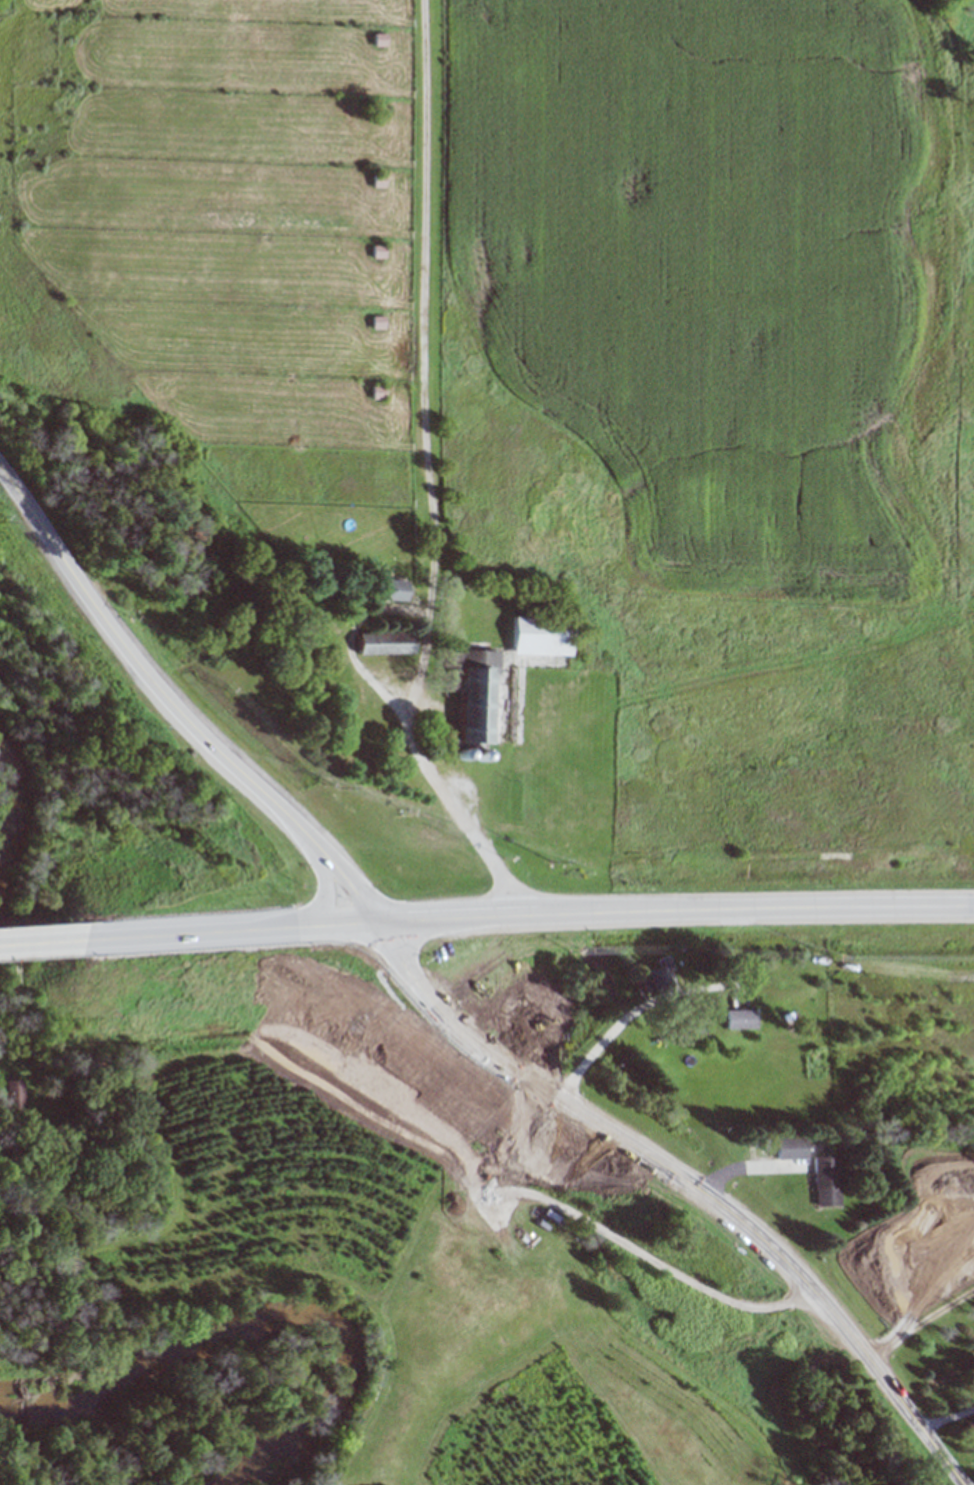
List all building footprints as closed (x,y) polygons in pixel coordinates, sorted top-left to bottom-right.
[(382,46),(383,35),(374,34),(374,45),(382,46)] [(384,187),(384,175),(374,175),(374,187),(384,187)] [(383,248),(375,247),(374,257),(383,257),(383,248)] [(384,399),(384,387),(374,387),(374,399),(384,399)] [(402,580),(381,580),(381,599),(401,599),(402,580)] [(570,655),(570,617),(513,617),(513,654),(570,655)] [(410,632),(356,632),(356,654),(410,654),(410,632)] [(500,650),(460,649),(459,679),(450,678),(450,691),(459,691),(457,732),(445,731),(445,742),(488,744),(490,675),(499,675),(500,650)] [(755,1009),(725,1009),(725,1028),(755,1028),(755,1009)] [(23,1110),(23,1080),(7,1080),(7,1110),(23,1110)] [(775,1159),(805,1159),(805,1137),(775,1137),(775,1159)] [(814,1207),(839,1206),(839,1155),(813,1155),(814,1207)]
